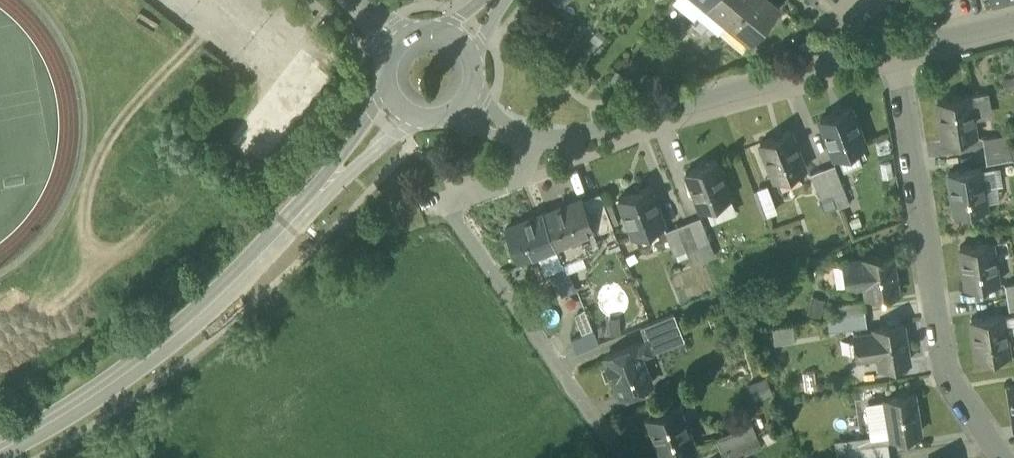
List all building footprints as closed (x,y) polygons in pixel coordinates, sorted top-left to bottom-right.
[(706,5),(700,0),(680,0),(680,1),(677,3),(695,18),(706,5)] [(729,22),(747,0),(710,0),(707,4),(729,22)] [(729,22),(751,40),(780,6),(772,0),(747,0),(729,22)] [(743,50),(751,40),(729,22),(721,31),(743,50)] [(321,52),(297,33),(293,38),(317,57),(321,52)] [(290,35),(218,125),(221,127),(245,146),(264,161),(335,72),(317,57),(293,38),(290,35)] [(986,93),(969,95),(972,113),(989,111),(986,93)] [(975,136),(972,113),(969,95),(937,100),(943,141),(975,136)] [(820,118),(835,156),(865,145),(850,107),(820,118)] [(221,127),(217,132),(241,151),(245,146),(221,127)] [(760,142),(775,180),(805,168),(790,130),(760,142)] [(982,138),(984,151),(1010,146),(1008,134),(982,138)] [(1012,160),(1010,146),(984,151),(986,163),(1012,160)] [(686,171),(701,209),(731,197),(716,159),(686,171)] [(835,164),(823,168),(832,193),(844,188),(835,164)] [(820,197),(832,193),(823,168),(811,173),(820,197)] [(948,172),(955,213),(987,208),(980,168),(948,172)] [(767,183),(758,187),(768,211),(777,207),(767,183)] [(619,197),(634,235),(664,223),(649,185),(619,197)] [(593,228),(595,232),(613,225),(600,191),(582,199),(593,228)] [(543,212),(555,243),(593,228),(582,199),(581,197),(553,208),(543,212)] [(537,250),(555,243),(543,212),(533,215),(533,216),(505,227),(517,258),(537,250)] [(701,216),(689,221),(698,245),(710,241),(701,216)] [(686,250),(698,245),(689,221),(677,226),(686,250)] [(675,254),(686,250),(677,226),(665,230),(675,254)] [(595,232),(593,228),(555,243),(561,259),(562,259),(600,244),(595,232)] [(1009,239),(992,242),(995,261),(1012,259),(1009,239)] [(998,282),(995,261),(992,242),(960,246),(966,287),(998,282)] [(544,269),(553,270),(564,265),(562,259),(561,259),(555,243),(537,250),(544,269)] [(892,254),(863,258),(867,283),(869,295),(898,291),(892,254)] [(847,287),(867,283),(863,258),(842,261),(847,287)] [(553,270),(562,294),(574,289),(564,265),(553,270)] [(1007,297),(1013,296),(1013,283),(1005,284),(1007,297)] [(838,304),(840,316),(866,313),(864,300),(838,304)] [(646,340),(651,353),(684,339),(674,313),(640,326),(646,340)] [(868,325),(866,313),(840,316),(842,329),(868,325)] [(1009,354),(1006,332),(1003,316),(1003,314),(971,319),(977,359),(1009,354)] [(1003,316),(1006,332),(1013,331),(1013,314),(1003,316)] [(875,327),(875,331),(879,354),(881,365),(909,361),(903,323),(875,327)] [(777,341),(794,337),(791,324),(773,328),(777,341)] [(571,338),(576,352),(598,343),(593,329),(571,338)] [(859,357),(879,354),(875,331),(855,334),(859,357)] [(605,357),(620,395),(652,382),(641,357),(651,353),(646,340),(605,357)] [(876,356),(853,357),(853,371),(877,370),(876,356)] [(886,398),(892,436),(920,431),(914,394),(886,398)] [(648,417),(663,455),(694,444),(679,405),(648,417)] [(745,439),(750,452),(761,447),(751,423),(740,427),(745,439)] [(716,436),(721,449),(745,439),(740,427),(716,436)] [(745,439),(721,449),(724,457),(738,457),(740,455),(750,452),(745,439)] [(855,457),(866,457),(890,454),(888,442),(853,447),(855,457)]
